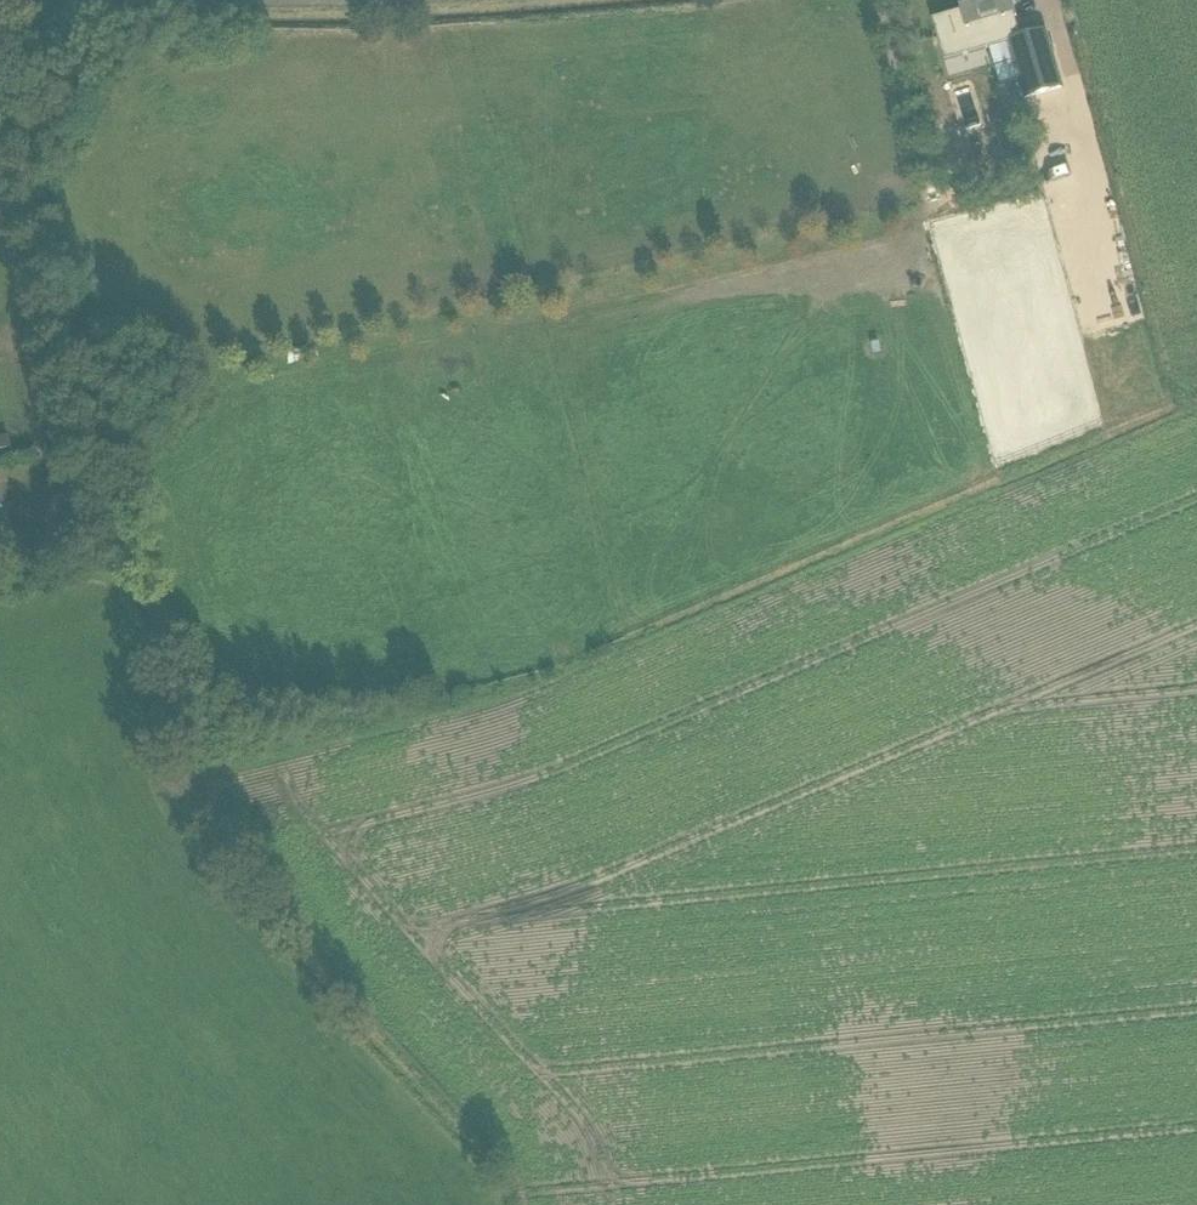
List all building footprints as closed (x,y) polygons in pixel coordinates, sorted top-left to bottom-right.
[(932,20),(944,62),(1008,43),(1024,99),(1061,88),(1045,32),(1021,40),(1014,18),(1015,17),(1010,0),(959,0),(962,11),(932,20)] [(1066,152),(1037,159),(1042,176),(1070,168),(1066,152)] [(1045,190),(1050,206),(1092,195),(1088,179),(1045,190)]
